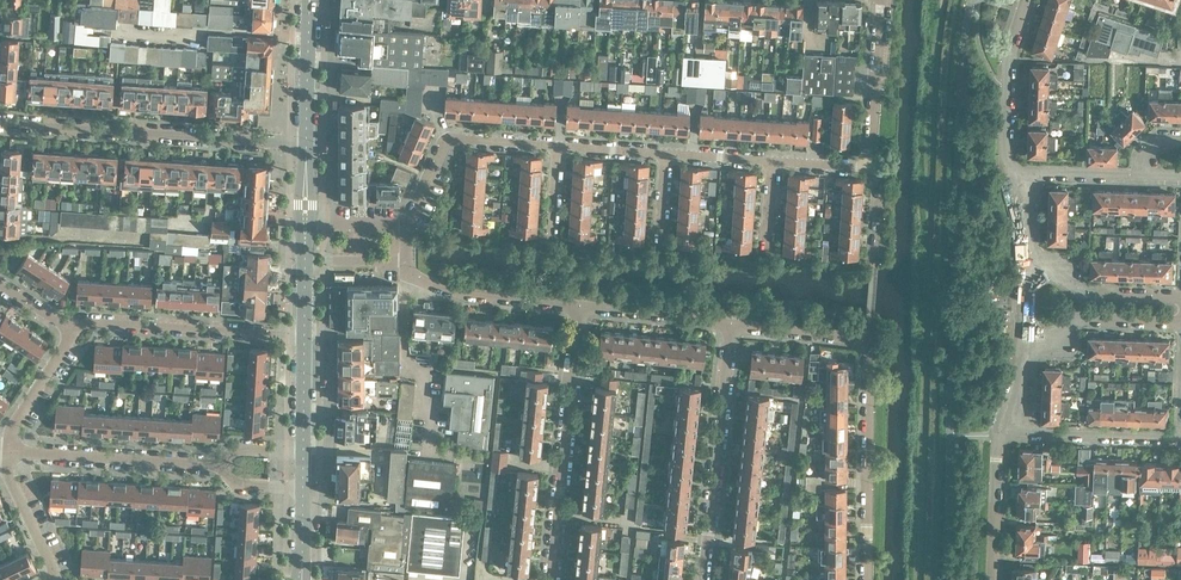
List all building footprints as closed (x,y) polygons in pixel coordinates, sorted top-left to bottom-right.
[(155,0),(140,0),(139,7),(140,7),(154,8),(155,0)] [(154,8),(170,10),(171,0),(155,0),(154,8)] [(204,0),(197,0),(195,0),(194,10),(203,11),(204,0)] [(275,2),(252,0),(250,0),(223,0),(223,2),(242,3),(242,2),(245,2),(245,13),(274,15),(275,2)] [(412,0),(341,0),(340,12),(340,15),(391,18),(392,16),(411,17),(411,14),(426,15),(427,1),(412,0)] [(464,0),(449,0),(448,12),(464,13),(464,0)] [(480,0),(464,0),(464,13),(479,14),(480,0)] [(507,0),(494,0),(493,14),(506,14),(506,12),(507,0)] [(518,13),(519,0),(507,0),(506,12),(506,14),(506,18),(518,19),(518,13)] [(531,0),(519,0),(518,13),(530,14),(531,0)] [(544,0),(531,0),(530,14),(530,20),(542,21),(544,0)] [(556,0),(544,0),(542,21),(554,22),(556,0)] [(568,0),(556,0),(554,22),(567,23),(568,0)] [(581,0),(568,0),(567,23),(567,26),(579,27),(581,0)] [(579,27),(594,28),(596,9),(592,9),(593,0),(581,0),(579,27)] [(612,0),(600,0),(599,9),(596,9),(594,28),(598,29),(599,21),(611,22),(612,0)] [(624,0),(612,0),(611,22),(611,24),(623,25),(624,0)] [(636,0),(624,0),(623,25),(635,26),(636,0)] [(648,21),(649,0),(636,0),(635,26),(647,26),(648,21)] [(661,0),(649,0),(648,21),(659,22),(660,22),(661,0)] [(673,0),(661,0),(660,22),(671,22),(673,0)] [(686,0),(673,0),(671,22),(671,32),(675,32),(675,23),(685,23),(686,0)] [(685,23),(684,27),(696,27),(698,0),(686,0),(685,23)] [(718,0),(705,0),(703,28),(716,29),(716,26),(718,0)] [(728,27),(730,1),(718,0),(716,26),(728,27)] [(828,0),(816,0),(815,23),(826,24),(828,0)] [(839,1),(839,0),(833,0),(828,0),(826,24),(826,28),(837,29),(839,1)] [(1064,19),(1068,6),(1050,0),(1048,5),(1047,6),(1046,10),(1047,11),(1046,13),(1064,19)] [(740,27),(742,2),(730,1),(728,27),(740,27)] [(752,38),(752,33),(754,2),(742,1),(742,2),(740,27),(740,37),(752,38)] [(849,26),(850,3),(845,3),(845,1),(839,1),(837,29),(838,29),(838,26),(849,26)] [(1109,6),(1095,1),(1093,4),(1100,8),(1108,11),(1109,6)] [(90,6),(90,3),(79,2),(76,2),(75,20),(75,23),(81,23),(81,5),(90,6)] [(765,34),(767,3),(754,2),(752,33),(765,34)] [(855,3),(850,3),(849,26),(860,27),(861,2),(855,2),(855,3)] [(777,34),(779,4),(767,3),(765,34),(777,34)] [(789,35),(791,4),(791,5),(779,4),(777,34),(789,35)] [(801,36),(803,5),(791,4),(789,35),(801,36)] [(117,8),(90,6),(81,5),(81,23),(88,24),(116,26),(117,8)] [(210,12),(233,13),(234,6),(210,5),(210,12)] [(131,7),(127,6),(119,6),(118,20),(129,21),(131,7)] [(139,22),(140,7),(139,7),(131,7),(129,21),(139,22)] [(176,24),(176,10),(170,10),(154,8),(140,7),(139,22),(141,22),(176,24)] [(193,24),(194,12),(176,10),(176,24),(193,25),(193,24)] [(206,13),(194,12),(193,24),(205,25),(206,13)] [(233,13),(210,12),(209,12),(208,25),(232,27),(233,13)] [(21,35),(22,15),(3,13),(2,29),(12,29),(12,34),(15,34),(21,35)] [(273,31),(274,15),(245,13),(245,14),(248,15),(247,29),(266,30),(273,31)] [(1060,31),(1064,19),(1046,13),(1044,18),(1043,19),(1042,22),(1043,24),(1042,25),(1060,31)] [(48,29),(48,37),(48,38),(59,38),(60,14),(50,14),(50,29),(48,29)] [(1168,36),(1137,26),(1100,14),(1087,54),(1108,56),(1111,47),(1128,53),(1128,51),(1134,53),(1135,49),(1157,56),(1160,48),(1167,47),(1168,36)] [(391,31),(391,30),(391,18),(340,15),(339,27),(375,29),(391,31)] [(442,18),(442,29),(451,29),(451,19),(450,19),(445,19),(442,18)] [(74,43),(75,23),(75,20),(63,20),(62,42),(74,43)] [(87,44),(88,24),(81,23),(75,23),(74,43),(87,44)] [(1056,44),(1060,31),(1042,25),(1040,30),(1039,31),(1038,34),(1039,36),(1038,38),(1056,44)] [(391,31),(375,29),(339,27),(338,46),(339,46),(343,52),(352,53),(358,53),(358,55),(360,56),(359,63),(373,64),(409,66),(409,67),(422,68),(424,33),(391,30),(391,31)] [(272,53),(273,38),(243,36),(243,45),(233,44),(233,35),(209,34),(208,48),(247,51),(272,53)] [(48,38),(48,37),(37,36),(37,43),(40,43),(40,48),(48,49),(48,47),(48,43),(48,38)] [(1052,56),(1056,44),(1038,38),(1036,43),(1035,44),(1034,47),(1034,48),(1034,50),(1052,56)] [(0,58),(17,59),(19,40),(2,39),(1,47),(0,47),(0,57),(0,58)] [(117,59),(118,43),(111,42),(110,59),(117,59)] [(715,53),(715,48),(716,43),(705,42),(704,52),(715,53)] [(124,60),(126,43),(118,43),(117,59),(124,60)] [(138,61),(140,45),(126,43),(124,60),(138,61)] [(146,62),(147,45),(140,45),(138,61),(146,62)] [(153,62),(154,46),(147,45),(146,62),(153,62)] [(160,63),(161,46),(154,46),(153,62),(160,63)] [(167,64),(168,47),(161,46),(160,63),(167,64)] [(174,64),(176,47),(168,47),(167,64),(174,64)] [(181,65),(183,48),(176,47),(174,64),(181,65)] [(197,53),(197,51),(197,49),(183,48),(181,65),(196,66),(197,53)] [(715,48),(715,53),(715,54),(720,57),(720,59),(726,59),(727,49),(715,48)] [(503,50),(487,50),(485,71),(502,72),(503,50)] [(206,52),(197,51),(197,53),(196,66),(205,67),(206,52)] [(271,67),(271,56),(272,53),(247,51),(246,65),(271,67)] [(467,70),(468,53),(461,53),(459,70),(467,70)] [(485,54),(468,53),(467,70),(484,71),(485,54)] [(833,93),(835,55),(804,53),(802,75),(801,91),(833,93)] [(607,78),(608,55),(599,54),(598,78),(607,78)] [(648,55),(646,81),(656,82),(657,66),(657,55),(648,55)] [(855,63),(858,64),(859,56),(847,56),(847,58),(844,58),(844,55),(835,55),(833,93),(852,94),(852,93),(852,92),(852,86),(853,86),(853,83),(852,83),(853,77),(854,77),(854,74),(853,74),(854,67),(855,63)] [(683,56),(682,83),(682,84),(724,86),(726,59),(720,59),(683,56)] [(17,59),(0,58),(0,61),(0,77),(16,78),(17,59)] [(539,62),(538,66),(538,74),(547,75),(548,63),(539,62)] [(270,81),(271,67),(246,65),(213,63),(212,77),(245,80),(270,81)] [(407,84),(407,82),(409,67),(409,66),(373,64),(373,71),(343,68),(341,68),(340,90),(341,90),(379,93),(380,82),(407,84)] [(527,73),(527,65),(515,64),(515,72),(527,73)] [(609,79),(619,79),(620,65),(610,64),(609,79)] [(165,76),(165,65),(158,65),(157,73),(159,75),(165,76)] [(173,65),(165,65),(165,76),(170,76),(173,74),(173,65)] [(538,74),(538,66),(527,65),(527,73),(538,74)] [(1033,66),(1032,79),(1058,80),(1058,73),(1050,73),(1050,67),(1049,67),(1047,65),(1044,65),(1042,66),(1033,66)] [(664,67),(657,66),(656,82),(663,82),(664,67)] [(426,83),(427,68),(422,68),(409,67),(407,82),(423,89),(426,83)] [(580,77),(592,78),(592,68),(580,67),(580,77)] [(619,79),(629,80),(630,68),(620,67),(619,79)] [(681,68),(674,67),(673,83),(680,83),(681,68)] [(31,69),(31,75),(29,100),(40,101),(41,99),(43,99),(44,76),(36,76),(36,69),(31,69)] [(1083,81),(1083,69),(1075,69),(1075,81),(1083,81)] [(447,85),(448,71),(448,70),(441,70),(440,84),(447,85)] [(57,102),(58,77),(59,72),(44,71),(44,76),(43,99),(49,100),(49,102),(57,102)] [(71,78),(72,74),(72,73),(59,72),(58,77),(57,102),(65,103),(65,101),(70,101),(71,78)] [(85,79),(85,78),(86,74),(72,74),(71,78),(70,101),(76,101),(76,104),(84,104),(85,79)] [(736,86),(749,87),(750,75),(737,74),(736,86)] [(801,91),(802,75),(792,74),(791,90),(801,91)] [(16,78),(0,77),(0,96),(7,97),(14,98),(16,78)] [(97,103),(99,80),(99,79),(85,78),(85,79),(84,104),(92,105),(93,103),(97,103)] [(562,79),(555,78),(554,94),(561,93),(562,79)] [(114,80),(99,79),(99,80),(97,103),(103,103),(103,105),(110,106),(110,104),(115,104),(115,95),(113,95),(114,80)] [(571,95),(572,79),(565,79),(564,93),(570,95),(571,95)] [(1058,87),(1058,80),(1032,79),(1032,93),(1049,93),(1049,87),(1058,87)] [(269,95),(270,81),(245,80),(244,94),(269,95)] [(749,88),(761,88),(761,80),(750,80),(749,88)] [(422,97),(423,89),(407,82),(407,84),(407,90),(422,97)] [(135,106),(136,84),(123,83),(122,95),(119,95),(118,104),(123,105),(123,107),(130,107),(130,105),(135,106)] [(148,109),(150,85),(136,84),(135,106),(140,106),(140,108),(148,109)] [(162,107),(163,86),(150,85),(148,109),(157,109),(157,107),(162,107)] [(175,110),(177,87),(163,86),(162,107),(168,108),(167,110),(175,110)] [(695,87),(688,86),(687,102),(688,102),(694,101),(695,87)] [(189,109),(190,88),(177,87),(175,110),(184,111),(184,109),(189,109)] [(704,103),(705,87),(698,87),(697,101),(698,101),(704,103)] [(205,89),(193,88),(190,88),(189,109),(194,110),(194,112),(206,113),(207,104),(204,104),(205,89)] [(1179,118),(1180,101),(1172,101),(1172,92),(1172,90),(1166,89),(1165,92),(1166,92),(1165,118),(1179,118)] [(422,103),(422,97),(407,90),(406,97),(422,103)] [(225,117),(226,92),(211,91),(209,116),(225,117)] [(244,99),(231,98),(231,93),(226,92),(225,117),(248,118),(249,109),(244,109),(244,99)] [(1166,92),(1165,92),(1159,92),(1159,100),(1151,100),(1151,117),(1165,118),(1166,92)] [(1048,100),(1048,94),(1049,93),(1032,93),(1032,106),(1057,107),(1058,100),(1048,100)] [(268,111),(269,95),(244,94),(244,99),(244,109),(249,109),(268,111)] [(422,103),(406,97),(406,101),(405,103),(421,110),(422,103)] [(458,115),(460,98),(445,97),(444,114),(458,115)] [(405,111),(405,103),(406,101),(381,98),(380,108),(388,109),(405,111)] [(472,116),(474,99),(460,98),(458,115),(472,116)] [(486,117),(488,100),(474,99),(472,116),(486,117)] [(500,118),(502,101),(488,100),(486,117),(500,118)] [(514,119),(516,102),(502,101),(500,118),(514,119)] [(834,101),(833,115),(851,116),(852,102),(834,101)] [(528,120),(530,103),(516,102),(514,119),(528,120)] [(556,103),(544,102),(544,104),(543,121),(542,123),(555,124),(556,103)] [(421,110),(405,103),(405,111),(416,116),(421,117),(421,110)] [(543,121),(544,104),(530,103),(528,120),(543,121)] [(340,104),(340,120),(368,120),(368,104),(340,104)] [(578,124),(579,106),(580,105),(567,104),(566,125),(578,126),(578,124)] [(592,125),(593,107),(579,106),(578,124),(592,125)] [(1057,114),(1057,107),(1032,106),(1031,120),(1048,120),(1048,114),(1057,114)] [(606,126),(607,108),(593,107),(592,125),(606,126)] [(387,117),(388,114),(388,109),(380,108),(379,116),(387,117)] [(620,127),(621,109),(607,108),(606,126),(620,127)] [(634,128),(635,110),(621,109),(620,127),(634,128)] [(711,133),(713,116),(713,114),(713,111),(710,111),(710,114),(708,114),(708,110),(702,109),(700,113),(699,134),(711,135),(711,133)] [(648,129),(649,111),(635,110),(634,128),(648,129)] [(1145,123),(1134,110),(1128,116),(1121,110),(1117,114),(1135,133),(1145,123)] [(662,130),(663,112),(649,111),(648,129),(662,130)] [(676,131),(677,113),(663,112),(662,130),(676,131)] [(677,112),(677,113),(676,131),(676,133),(688,133),(690,112),(677,112)] [(1125,142),(1135,133),(1117,114),(1112,119),(1118,126),(1113,130),(1125,142)] [(850,131),(851,116),(833,115),(832,129),(850,131)] [(387,117),(379,116),(379,120),(377,132),(386,133),(387,117)] [(433,123),(421,117),(416,116),(411,129),(427,136),(433,123)] [(725,134),(727,117),(713,116),(711,133),(725,134)] [(739,135),(740,118),(727,117),(725,134),(739,135)] [(753,136),(754,119),(740,118),(739,135),(753,136)] [(821,118),(815,118),(814,118),(813,128),(821,129),(821,118)] [(767,137),(768,120),(754,119),(753,136),(767,137)] [(377,132),(379,120),(368,120),(340,120),(340,136),(368,136),(377,136),(377,132)] [(781,138),(782,121),(768,120),(767,137),(781,138)] [(796,122),(795,139),(795,141),(807,142),(809,121),(796,120),(796,122)] [(795,139),(796,122),(782,121),(781,138),(795,139)] [(1050,131),(1058,131),(1058,121),(1050,121),(1050,131)] [(820,141),(821,129),(813,128),(812,140),(820,141)] [(1031,129),(1030,142),(1056,143),(1056,136),(1048,136),(1048,130),(1047,130),(1045,128),(1042,128),(1040,129),(1031,129)] [(421,149),(427,136),(411,129),(405,142),(421,149)] [(848,145),(850,131),(832,129),(831,144),(848,145)] [(368,150),(368,136),(340,136),(340,150),(368,150)] [(416,162),(421,149),(405,142),(399,155),(416,162)] [(1047,156),(1047,150),(1056,150),(1056,143),(1030,142),(1030,155),(1039,155),(1041,157),(1044,157),(1046,156),(1047,156)] [(1103,163),(1104,146),(1089,146),(1089,162),(1103,163)] [(1118,147),(1113,147),(1104,146),(1103,163),(1117,163),(1118,147)] [(47,174),(49,152),(43,152),(43,150),(41,148),(39,148),(37,149),(36,151),(35,151),(34,162),(34,171),(33,171),(33,173),(32,180),(46,180),(47,174)] [(1070,156),(1080,157),(1080,149),(1071,148),(1070,156)] [(19,169),(21,150),(3,149),(3,151),(2,151),(1,160),(3,161),(2,168),(19,169)] [(368,166),(368,150),(340,150),(340,166),(368,166)] [(61,175),(62,152),(54,151),(54,153),(49,152),(47,174),(61,175)] [(468,151),(467,164),(486,166),(486,158),(493,159),(494,153),(468,151)] [(74,176),(76,154),(71,154),(71,152),(62,152),(61,175),(74,176)] [(88,177),(90,154),(81,153),(81,154),(76,154),(74,176),(88,177)] [(108,156),(103,156),(102,178),(116,179),(117,166),(119,166),(120,157),(116,157),(115,155),(113,153),(111,153),(109,154),(108,156)] [(102,178),(103,156),(98,156),(98,154),(90,154),(88,177),(102,178)] [(138,187),(139,180),(140,159),(135,158),(135,156),(133,155),(131,154),(129,156),(128,158),(123,157),(122,166),(126,166),(125,172),(122,172),(121,186),(138,187)] [(541,156),(516,155),(515,160),(522,161),(522,168),(541,170),(541,156)] [(152,181),(154,158),(146,158),(146,159),(140,159),(139,180),(152,181)] [(165,190),(168,160),(162,160),(163,159),(154,158),(152,181),(151,189),(165,190)] [(180,184),(181,160),(173,159),(173,161),(168,160),(165,190),(179,191),(180,184)] [(200,163),(195,162),(193,185),(207,186),(207,187),(209,163),(207,163),(207,161),(205,159),(203,159),(201,161),(200,163)] [(600,174),(601,161),(575,159),(574,172),(593,173),(593,174),(600,174)] [(193,185),(195,162),(190,162),(190,160),(181,160),(180,184),(193,185)] [(245,166),(245,167),(245,175),(269,177),(270,169),(268,168),(268,167),(267,167),(266,165),(266,164),(265,164),(264,162),(252,161),(248,163),(248,164),(245,166)] [(228,187),(230,163),(229,163),(229,165),(223,164),(223,163),(216,162),(216,164),(209,163),(207,187),(225,188),(225,187),(228,187)] [(648,177),(649,164),(623,162),(622,168),(629,168),(629,176),(648,177)] [(245,180),(245,175),(245,167),(240,166),(240,165),(238,165),(239,164),(230,163),(228,187),(238,188),(240,186),(241,180),(245,180)] [(485,179),(486,166),(467,164),(466,177),(485,179)] [(368,182),(368,166),(340,166),(340,182),(368,182)] [(377,183),(377,201),(377,202),(399,201),(398,194),(402,194),(411,172),(397,166),(391,180),(391,182),(377,183)] [(700,181),(701,173),(707,174),(707,176),(716,176),(717,169),(708,169),(708,168),(682,166),(681,180),(700,181)] [(19,169),(2,168),(2,170),(1,170),(0,178),(0,179),(1,179),(1,187),(18,188),(19,169)] [(540,183),(541,170),(522,168),(521,181),(540,183)] [(730,170),(729,175),(736,176),(736,183),(755,185),(756,172),(730,170)] [(593,174),(593,173),(574,172),(573,185),(592,186),(593,174)] [(789,174),(788,187),(807,189),(808,181),(815,182),(815,176),(789,174)] [(268,192),(269,177),(245,175),(245,180),(244,191),(268,192)] [(647,190),(648,177),(629,176),(628,189),(647,190)] [(484,192),(485,179),(466,177),(465,191),(484,192)] [(837,177),(837,179),(837,183),(844,184),(843,191),(862,192),(863,179),(837,177)] [(699,194),(700,181),(681,180),(680,193),(699,194)] [(539,196),(540,183),(521,181),(520,194),(539,196)] [(368,201),(368,182),(340,182),(340,201),(351,201),(351,202),(365,202),(365,201),(368,201)] [(754,198),(755,185),(736,183),(735,197),(754,198)] [(591,200),(592,186),(573,185),(572,198),(591,200)] [(18,188),(1,187),(1,188),(0,188),(0,198),(0,199),(0,204),(22,205),(22,200),(23,189),(18,188)] [(806,202),(807,189),(788,187),(787,200),(806,202)] [(1077,196),(1068,196),(1069,189),(1068,189),(1066,188),(1063,188),(1061,189),(1052,189),(1051,200),(1050,200),(1050,202),(1077,203),(1077,196)] [(646,203),(647,190),(628,189),(627,202),(646,203)] [(1108,218),(1109,191),(1096,190),(1095,209),(1102,209),(1101,218),(1108,218)] [(267,208),(268,192),(244,191),(244,192),(242,194),(241,206),(267,208)] [(483,205),(484,192),(465,191),(464,204),(483,205)] [(861,206),(862,192),(843,191),(842,204),(861,206)] [(1122,210),(1123,191),(1109,191),(1108,218),(1115,219),(1115,209),(1122,210)] [(1135,219),(1136,192),(1123,191),(1122,210),(1128,210),(1128,219),(1135,219)] [(1149,210),(1149,192),(1136,192),(1135,219),(1141,220),(1141,210),(1149,210)] [(1162,220),(1163,193),(1149,192),(1149,210),(1155,211),(1155,220),(1162,220)] [(698,207),(699,195),(699,194),(680,193),(679,206),(698,207)] [(1176,193),(1163,193),(1162,220),(1168,220),(1169,211),(1175,211),(1175,209),(1177,208),(1177,205),(1175,203),(1176,193)] [(538,209),(539,196),(520,194),(519,208),(538,209)] [(753,211),(754,198),(735,197),(734,210),(753,211)] [(46,198),(46,200),(46,207),(57,208),(57,198),(46,198)] [(590,213),(591,200),(572,198),(571,211),(590,213)] [(805,215),(806,202),(787,200),(786,213),(805,215)] [(73,210),(74,202),(62,201),(62,209),(73,210)] [(74,202),(73,210),(86,211),(87,202),(74,202)] [(645,217),(646,203),(627,202),(626,215),(645,217)] [(1076,210),(1077,203),(1050,202),(1050,204),(1051,204),(1051,215),(1067,216),(1068,210),(1076,210)] [(181,203),(180,212),(188,213),(188,204),(181,203)] [(22,205),(0,204),(0,218),(28,220),(29,206),(22,205)] [(482,218),(483,205),(464,204),(463,217),(482,218)] [(860,219),(861,206),(842,204),(841,217),(860,219)] [(120,212),(136,213),(136,206),(120,205),(120,212)] [(266,224),(267,208),(241,206),(241,222),(266,224)] [(697,220),(698,207),(679,206),(678,219),(697,220)] [(537,222),(538,209),(519,208),(518,221),(537,222)] [(40,210),(40,220),(51,221),(51,210),(40,210)] [(752,224),(753,211),(734,210),(733,223),(752,224)] [(59,212),(52,211),(51,234),(53,234),(58,230),(59,212)] [(510,222),(510,211),(502,211),(501,221),(510,222)] [(589,226),(590,213),(571,211),(570,224),(589,226)] [(804,228),(805,215),(786,213),(785,227),(804,228)] [(644,230),(645,217),(626,215),(625,228),(644,230)] [(1076,229),(1076,223),(1067,223),(1067,216),(1051,215),(1050,227),(1049,227),(1049,229),(1076,229)] [(168,218),(152,217),(151,224),(168,225),(168,218)] [(481,226),(482,218),(463,217),(462,230),(488,232),(488,226),(481,226)] [(859,232),(860,219),(841,217),(840,230),(859,232)] [(28,220),(0,218),(0,231),(27,233),(28,220)] [(696,233),(697,220),(678,219),(677,232),(696,233)] [(230,222),(225,221),(213,220),(212,236),(211,240),(223,241),(229,242),(230,222)] [(536,235),(537,222),(518,221),(517,228),(510,228),(510,233),(536,235)] [(265,230),(266,224),(241,222),(241,223),(242,223),(241,237),(265,239),(265,238),(267,237),(268,235),(269,233),(267,231),(265,230)] [(751,237),(752,224),(733,223),(732,236),(751,237)] [(167,232),(167,231),(168,225),(151,224),(151,231),(167,232)] [(589,233),(589,226),(570,224),(569,238),(595,239),(596,234),(589,233)] [(804,241),(804,231),(804,228),(785,227),(784,240),(804,241)] [(643,243),(644,230),(625,228),(624,236),(617,235),(617,241),(643,243)] [(1076,237),(1076,229),(1049,229),(1049,231),(1050,231),(1050,242),(1059,242),(1061,244),(1064,244),(1066,242),(1067,242),(1067,237),(1076,237)] [(858,245),(859,232),(840,230),(839,244),(858,245)] [(167,239),(167,232),(151,231),(150,238),(167,239)] [(174,244),(174,232),(167,231),(167,232),(167,239),(166,244),(174,244)] [(181,245),(182,232),(174,232),(174,244),(181,245)] [(188,245),(189,233),(182,232),(181,245),(188,245)] [(696,241),(696,233),(677,232),(676,245),(702,247),(703,241),(696,241)] [(195,246),(196,233),(189,233),(188,245),(195,246)] [(202,247),(203,234),(196,233),(195,246),(198,246),(202,247)] [(210,234),(203,234),(202,247),(209,247),(210,234)] [(750,250),(751,237),(732,236),(732,243),(725,243),(724,249),(750,250)] [(166,248),(166,244),(167,239),(150,238),(150,247),(159,248),(166,248)] [(803,249),(804,241),(784,240),(784,253),(810,255),(810,249),(803,249)] [(1087,249),(1090,245),(1085,240),(1082,244),(1087,249)] [(198,250),(198,246),(195,246),(188,245),(181,245),(174,244),(166,244),(166,248),(159,248),(159,251),(185,252),(192,253),(192,250),(197,250),(198,250)] [(828,257),(829,244),(822,244),(822,249),(820,248),(819,256),(828,257)] [(857,258),(858,245),(839,244),(839,251),(832,251),(831,256),(857,258)] [(24,248),(20,245),(16,251),(20,254),(24,248)] [(196,261),(197,250),(192,250),(192,253),(185,252),(185,254),(185,260),(196,261)] [(208,262),(209,253),(209,251),(198,250),(197,250),(196,261),(208,262)] [(1106,276),(1107,250),(1099,250),(1099,258),(1098,258),(1093,258),(1093,260),(1091,261),(1091,264),(1093,266),(1092,276),(1106,276)] [(1119,277),(1120,260),(1113,260),(1113,251),(1107,250),(1106,276),(1119,277)] [(16,260),(20,254),(16,251),(11,257),(16,260)] [(270,253),(264,252),(244,251),(243,263),(269,265),(269,261),(271,260),(271,256),(270,255),(270,253)] [(1132,277),(1133,251),(1126,251),(1125,260),(1120,260),(1119,277),(1132,277)] [(1146,278),(1146,261),(1139,260),(1139,252),(1133,251),(1132,277),(1146,278)] [(1159,278),(1160,252),(1152,252),(1152,261),(1146,261),(1146,278),(1159,278)] [(1166,252),(1160,252),(1159,278),(1172,278),(1172,269),(1174,267),(1174,264),(1173,262),(1168,261),(1166,261),(1166,252)] [(27,277),(38,260),(28,253),(16,270),(27,277)] [(172,259),(172,253),(159,253),(159,264),(171,265),(172,259)] [(217,254),(209,253),(208,262),(208,268),(221,268),(221,259),(216,258),(217,254)] [(37,284),(49,266),(38,260),(27,277),(37,284)] [(269,270),(269,266),(269,265),(243,263),(229,262),(223,262),(222,275),(223,275),(243,276),(270,278),(270,271),(269,270)] [(48,291),(59,273),(49,266),(37,284),(48,291)] [(70,280),(59,273),(48,291),(58,298),(70,280)] [(269,282),(270,278),(243,276),(223,275),(223,287),(252,289),(269,290),(269,286),(268,285),(268,282),(269,282)] [(89,301),(91,280),(78,280),(76,300),(89,301)] [(101,302),(103,281),(91,280),(89,301),(101,302)] [(168,305),(170,281),(163,280),(163,283),(158,283),(156,304),(168,305)] [(114,303),(115,282),(103,281),(101,302),(114,303)] [(181,306),(182,284),(175,284),(175,281),(170,281),(168,305),(181,306)] [(126,304),(127,283),(115,282),(114,303),(126,304)] [(138,304),(140,284),(127,283),(126,304),(138,304)] [(205,308),(207,283),(202,283),(202,286),(195,285),(193,307),(205,308)] [(214,283),(207,283),(205,308),(219,309),(220,286),(214,286),(214,283)] [(349,284),(338,284),(338,331),(339,331),(398,331),(397,284),(396,284),(394,284),(393,284),(392,284),(385,284),(384,284),(383,284),(376,284),(375,283),(374,283),(374,284),(368,284),(368,283),(367,283),(366,284),(359,284),(358,283),(357,284),(349,284)] [(153,285),(140,284),(138,304),(151,305),(153,285)] [(193,307),(195,285),(182,284),(181,306),(193,307)] [(268,296),(269,290),(252,289),(223,287),(222,299),(267,302),(267,297),(268,296)] [(266,307),(266,305),(267,302),(222,299),(221,311),(266,314),(266,312),(268,311),(268,307),(266,307)] [(426,334),(428,311),(415,310),(412,333),(426,334)] [(440,336),(442,313),(428,311),(426,334),(440,336)] [(5,316),(6,316),(0,325),(0,334),(6,338),(17,320),(6,313),(5,316)] [(455,314),(442,313),(440,336),(453,337),(455,314)] [(479,338),(481,319),(466,318),(464,336),(479,338)] [(493,339),(495,321),(481,319),(479,338),(493,339)] [(27,327),(17,320),(6,338),(16,345),(27,327)] [(509,322),(495,321),(493,339),(508,341),(509,322)] [(522,342),(524,324),(509,322),(508,341),(522,342)] [(537,344),(538,325),(524,324),(522,342),(537,344)] [(553,327),(538,325),(537,344),(546,345),(551,345),(552,345),(553,327)] [(26,351),(38,334),(27,327),(16,345),(26,351)] [(611,354),(613,332),(601,331),(599,353),(611,354)] [(339,340),(339,355),(400,355),(400,332),(363,332),(363,340),(339,340)] [(624,356),(626,333),(613,332),(611,354),(624,356)] [(637,357),(640,335),(626,333),(624,356),(637,357)] [(48,341),(38,334),(26,351),(37,358),(48,341)] [(651,359),(653,336),(640,335),(637,357),(651,359)] [(664,360),(666,338),(653,336),(651,359),(664,360)] [(1103,364),(1104,338),(1090,337),(1090,347),(1088,348),(1088,352),(1090,354),(1096,354),(1095,364),(1103,364)] [(677,362),(680,339),(666,338),(664,360),(677,362)] [(1116,355),(1117,338),(1104,338),(1103,364),(1109,365),(1110,355),(1116,355)] [(1129,365),(1130,339),(1117,338),(1116,355),(1122,355),(1122,365),(1129,365)] [(690,363),(693,340),(680,339),(677,362),(690,363)] [(1143,356),(1143,339),(1130,339),(1129,365),(1135,365),(1136,356),(1143,356)] [(1156,366),(1157,340),(1143,339),(1143,356),(1149,356),(1148,366),(1156,366)] [(705,341),(693,340),(690,363),(703,364),(705,341)] [(1170,340),(1157,340),(1156,366),(1162,366),(1163,357),(1169,357),(1169,356),(1171,355),(1171,352),(1169,350),(1170,340)] [(134,366),(136,345),(123,344),(123,347),(124,347),(122,365),(134,366)] [(108,371),(109,346),(95,345),(94,370),(108,371)] [(147,367),(148,346),(136,345),(134,366),(147,367)] [(124,347),(123,347),(109,346),(108,371),(122,372),(122,365),(124,347)] [(159,367),(160,347),(148,346),(147,367),(159,367)] [(171,368),(173,347),(160,347),(159,367),(171,368)] [(183,369),(185,348),(173,347),(171,368),(183,369)] [(195,370),(197,352),(198,352),(198,349),(185,348),(183,369),(195,370)] [(250,348),(249,362),(271,363),(272,355),(269,355),(270,349),(250,348)] [(761,373),(763,351),(752,350),(750,372),(761,373)] [(457,352),(450,351),(448,365),(455,365),(456,358),(457,352)] [(774,375),(776,352),(763,351),(761,373),(774,375)] [(211,352),(198,352),(197,352),(195,370),(195,377),(209,377),(211,352)] [(225,353),(211,352),(209,377),(223,378),(225,353)] [(430,361),(431,354),(417,352),(416,359),(430,361)] [(787,376),(790,354),(776,352),(774,375),(787,376)] [(803,355),(790,354),(787,376),(801,378),(803,355)] [(400,357),(400,355),(339,355),(339,357),(341,368),(341,371),(363,371),(399,372),(400,357)] [(808,371),(814,371),(814,365),(820,366),(820,359),(810,359),(808,371)] [(14,370),(17,365),(11,361),(8,366),(14,370)] [(271,372),(271,363),(249,362),(249,376),(268,377),(268,372),(271,372)] [(828,379),(828,380),(846,380),(846,379),(848,379),(848,372),(846,372),(846,362),(836,362),(836,365),(828,365),(828,370),(823,370),(823,379),(828,379)] [(14,370),(21,374),(23,369),(17,365),(14,370)] [(1045,368),(1045,381),(1071,382),(1071,376),(1062,375),(1062,373),(1062,369),(1060,367),(1057,367),(1055,368),(1045,368)] [(9,377),(12,373),(6,368),(3,373),(9,377)] [(84,385),(85,370),(77,370),(76,385),(84,385)] [(542,381),(543,372),(528,370),(527,375),(527,380),(542,381)] [(363,386),(363,371),(341,371),(338,371),(338,377),(340,377),(340,380),(338,380),(338,385),(340,385),(340,386),(363,386)] [(447,371),(443,401),(452,402),(449,426),(459,427),(457,444),(487,447),(495,376),(447,371)] [(1173,381),(1173,371),(1167,371),(1167,372),(1160,372),(1159,380),(1173,381)] [(16,381),(19,377),(12,373),(9,377),(16,381)] [(268,382),(268,377),(249,376),(248,389),(269,391),(270,382),(268,382)] [(602,378),(601,387),(616,388),(617,379),(602,378)] [(548,382),(542,381),(527,380),(524,404),(545,407),(545,404),(548,382)] [(846,393),(846,380),(828,380),(828,393),(846,393)] [(397,381),(377,381),(377,395),(397,396),(397,381)] [(1070,390),(1071,382),(1045,381),(1044,395),(1061,395),(1061,389),(1070,390)] [(415,383),(401,382),(400,389),(415,391),(415,383)] [(700,388),(679,385),(679,387),(675,386),(657,384),(656,392),(674,394),(675,391),(678,392),(676,409),(698,412),(700,388)] [(1164,393),(1164,385),(1164,384),(1156,384),(1156,393),(1164,393)] [(364,402),(363,386),(340,386),(340,387),(338,388),(338,391),(340,391),(340,394),(338,394),(338,403),(347,403),(348,402),(364,402)] [(613,413),(616,388),(601,387),(595,386),(593,411),(613,413)] [(269,399),(269,391),(248,389),(247,403),(266,404),(266,399),(269,399)] [(414,397),(415,391),(400,389),(400,396),(414,397)] [(846,407),(846,393),(828,393),(827,407),(846,407)] [(0,394),(0,415),(10,401),(0,394)] [(745,415),(745,418),(766,420),(769,396),(748,394),(745,415)] [(1061,402),(1061,395),(1044,395),(1044,408),(1069,409),(1070,402),(1061,402)] [(413,404),(414,397),(400,396),(399,403),(413,404)] [(1101,423),(1102,399),(1088,398),(1087,422),(1101,423)] [(1114,423),(1115,399),(1102,399),(1101,423),(1114,423)] [(1127,424),(1128,400),(1115,399),(1114,423),(1127,424)] [(1141,424),(1141,408),(1135,407),(1135,400),(1128,400),(1127,424),(1141,424)] [(1154,425),(1155,400),(1148,400),(1148,408),(1141,408),(1141,424),(1154,425)] [(1162,401),(1155,400),(1154,425),(1167,425),(1168,416),(1169,415),(1170,411),(1168,410),(1168,408),(1162,408),(1162,401)] [(266,409),(266,404),(247,403),(246,417),(268,418),(268,409),(266,409)] [(412,411),(413,404),(399,403),(398,410),(412,411)] [(69,430),(70,405),(56,404),(55,429),(69,430)] [(543,431),(545,407),(524,404),(522,429),(543,431)] [(83,431),(84,413),(84,406),(70,405),(69,430),(82,431),(83,431)] [(846,422),(846,407),(827,407),(827,421),(846,422)] [(1069,416),(1069,409),(1044,408),(1043,421),(1053,421),(1054,423),(1058,423),(1060,422),(1061,415),(1069,416)] [(695,435),(698,412),(676,409),(674,433),(695,435)] [(337,416),(336,436),(366,437),(376,437),(377,414),(367,414),(367,411),(350,410),(350,413),(344,412),(344,416),(337,416)] [(412,418),(412,411),(398,410),(397,417),(412,418)] [(611,438),(613,413),(593,411),(590,436),(611,438)] [(96,433),(97,414),(84,413),(83,431),(82,431),(82,432),(96,433)] [(205,439),(207,414),(193,413),(192,420),(191,438),(192,438),(205,439)] [(110,434),(111,415),(97,414),(96,433),(110,434)] [(221,415),(207,414),(205,439),(219,440),(221,415)] [(123,435),(124,416),(111,415),(110,434),(123,435)] [(137,436),(138,417),(124,416),(123,435),(137,436)] [(150,437),(152,417),(138,417),(137,436),(150,437)] [(164,438),(165,418),(152,417),(150,437),(164,438)] [(267,427),(268,418),(246,417),(245,431),(264,432),(265,427),(267,427)] [(178,439),(179,419),(165,418),(164,438),(178,439)] [(764,444),(766,420),(745,418),(742,442),(764,444)] [(191,438),(192,420),(179,419),(178,439),(192,439),(192,438),(191,438)] [(846,436),(846,422),(827,421),(827,435),(846,436)] [(540,456),(543,431),(522,429),(519,454),(540,456)] [(693,459),(695,435),(674,433),(671,457),(693,459)] [(846,450),(846,436),(827,435),(827,450),(846,450)] [(608,462),(611,438),(590,436),(590,438),(587,460),(608,462)] [(761,467),(764,444),(742,442),(740,465),(761,467)] [(406,449),(391,448),(390,477),(405,478),(406,449)] [(507,459),(508,451),(500,450),(493,449),(492,458),(507,459)] [(1044,450),(1019,449),(1019,463),(1045,464),(1047,464),(1047,458),(1044,458),(1044,450)] [(845,464),(846,450),(827,450),(827,464),(845,464)] [(1091,451),(1090,451),(1081,451),(1081,462),(1090,462),(1091,451)] [(336,456),(336,457),(337,458),(336,460),(336,461),(336,462),(336,463),(336,473),(336,479),(349,479),(349,475),(374,476),(374,466),(370,466),(371,456),(336,455),(336,456)] [(690,483),(693,459),(671,457),(669,481),(690,483)] [(405,506),(452,511),(457,463),(409,458),(405,506)] [(1108,482),(1109,459),(1095,459),(1095,470),(1094,482),(1108,482)] [(1122,479),(1123,459),(1109,459),(1108,482),(1122,483),(1122,479)] [(1141,475),(1142,463),(1137,463),(1137,460),(1123,459),(1122,479),(1122,483),(1122,490),(1136,491),(1137,475),(1141,475)] [(606,487),(608,462),(587,460),(585,485),(606,487)] [(506,471),(507,463),(492,461),(491,470),(498,470),(506,471)] [(1142,463),(1141,491),(1160,492),(1161,463),(1142,462),(1142,463)] [(1043,470),(1045,470),(1045,464),(1019,463),(1019,469),(1017,470),(1017,475),(1018,476),(1018,477),(1021,477),(1021,480),(1038,481),(1038,478),(1042,478),(1043,470)] [(1180,483),(1180,464),(1167,463),(1162,463),(1161,489),(1180,490),(1180,483)] [(845,478),(845,464),(827,464),(827,478),(845,478)] [(759,491),(761,467),(740,465),(737,489),(759,491)] [(1093,483),(1093,468),(1078,467),(1078,475),(1085,475),(1085,483),(1093,483)] [(517,471),(515,496),(536,498),(538,473),(517,471)] [(370,488),(373,488),(374,476),(349,475),(349,479),(336,479),(336,489),(336,490),(335,490),(335,491),(336,492),(336,494),(335,494),(335,495),(335,496),(335,497),(336,497),(370,498),(370,488)] [(64,505),(65,480),(51,479),(50,504),(64,505)] [(79,481),(65,480),(64,505),(78,506),(78,499),(79,481)] [(92,500),(93,481),(79,480),(79,481),(78,499),(92,500)] [(105,501),(106,482),(93,481),(92,500),(105,501)] [(688,507),(690,483),(669,481),(666,504),(688,507)] [(119,502),(120,482),(106,482),(105,501),(119,502)] [(133,503),(134,483),(120,482),(119,502),(133,503)] [(146,504),(147,484),(134,483),(133,503),(146,504)] [(160,504),(161,485),(147,484),(146,504),(160,504)] [(173,505),(175,486),(161,485),(160,504),(173,505)] [(603,511),(606,487),(585,485),(582,509),(603,511)] [(1079,500),(1079,503),(1092,504),(1093,486),(1080,485),(1080,488),(1077,488),(1076,500),(1079,500)] [(187,506),(188,488),(189,488),(189,487),(175,486),(173,505),(187,506)] [(1018,487),(1018,501),(1038,502),(1046,502),(1047,488),(1018,487)] [(200,514),(202,489),(189,488),(188,488),(187,506),(186,513),(200,514)] [(826,488),(826,503),(845,503),(845,489),(826,488)] [(216,490),(202,489),(200,514),(214,515),(216,490)] [(756,515),(759,491),(737,489),(735,513),(756,515)] [(635,492),(628,491),(627,491),(625,506),(634,507),(635,492)] [(533,523),(536,498),(515,496),(512,520),(533,523)] [(483,499),(474,498),(473,508),(482,509),(483,499)] [(1037,516),(1038,502),(1018,501),(1017,516),(1037,516)] [(240,502),(239,516),(261,518),(262,509),(259,509),(260,504),(240,502)] [(845,518),(845,503),(826,503),(826,517),(845,518)] [(685,531),(688,507),(666,504),(664,529),(685,531)] [(1092,518),(1093,506),(1082,505),(1082,518),(1092,518)] [(390,511),(349,507),(348,521),(338,520),(336,539),(365,541),(367,525),(369,525),(369,523),(371,523),(372,531),(370,560),(371,561),(371,568),(404,571),(409,514),(404,514),(404,515),(389,514),(390,511)] [(466,518),(451,516),(414,511),(406,568),(461,575),(466,518)] [(754,539),(756,515),(735,513),(733,537),(754,539)] [(261,527),(261,518),(239,516),(239,530),(258,531),(258,527),(261,527)] [(845,532),(845,518),(826,517),(826,532),(845,532)] [(531,548),(533,523),(512,520),(510,545),(531,548)] [(9,527),(7,522),(0,525),(2,530),(9,527)] [(599,550),(601,528),(602,526),(581,523),(578,548),(599,550)] [(1036,526),(1017,525),(1016,539),(1036,540),(1036,526)] [(4,533),(6,537),(13,534),(10,529),(4,533)] [(637,529),(636,537),(649,538),(650,531),(637,529)] [(258,536),(258,531),(239,530),(238,544),(259,545),(260,536),(258,536)] [(845,547),(845,532),(826,532),(826,546),(845,547)] [(629,551),(631,537),(622,536),(620,551),(622,551),(629,551)] [(684,541),(667,539),(662,539),(660,553),(682,555),(684,541)] [(1045,555),(1046,541),(1036,540),(1016,539),(1016,554),(1020,554),(1020,555),(1045,555)] [(1079,542),(1078,562),(1089,562),(1090,542),(1079,542)] [(259,554),(259,545),(238,544),(237,557),(256,559),(256,554),(259,554)] [(492,545),(490,545),(483,544),(482,559),(490,560),(492,545)] [(528,572),(531,548),(510,545),(507,570),(528,572)] [(844,561),(845,547),(826,546),(818,546),(818,561),(826,561),(844,561)] [(752,549),(732,547),(730,561),(751,564),(751,561),(752,560),(753,559),(754,558),(754,557),(754,556),(754,555),(754,554),(753,554),(753,553),(752,553),(752,552),(752,549)] [(597,575),(599,550),(578,548),(576,573),(597,575)] [(1152,564),(1152,555),(1153,549),(1139,548),(1139,555),(1139,563),(1152,564)] [(95,575),(96,550),(82,549),(80,574),(95,575)] [(109,576),(110,557),(110,551),(96,550),(95,575),(108,576),(109,576)] [(1120,562),(1121,554),(1121,550),(1106,550),(1106,554),(1106,561),(1120,562)] [(27,552),(15,557),(24,576),(36,570),(27,552)] [(682,555),(660,553),(658,567),(681,569),(682,555)] [(1139,563),(1139,555),(1121,554),(1120,562),(1127,562),(1139,563)] [(198,556),(184,555),(183,562),(182,579),(196,579),(198,556)] [(1178,564),(1178,563),(1178,555),(1173,555),(1166,555),(1166,563),(1178,564)] [(198,556),(196,579),(210,579),(212,557),(198,556)] [(15,557),(4,563),(13,579),(16,579),(24,576),(15,557)] [(121,579),(122,558),(110,557),(109,576),(108,576),(108,578),(121,579)] [(256,564),(256,559),(237,557),(236,571),(258,572),(258,564),(256,564)] [(133,579),(134,559),(122,558),(121,579),(133,579)] [(146,560),(134,559),(133,579),(136,579),(145,579),(146,560)] [(159,561),(146,560),(145,579),(158,579),(159,561)] [(171,561),(159,561),(158,579),(170,579),(171,561)] [(183,562),(171,561),(170,579),(182,579),(183,562)] [(749,578),(751,564),(730,561),(729,576),(743,577),(749,578)] [(844,575),(844,561),(826,561),(825,575),(844,575)] [(4,563),(0,565),(0,579),(13,579),(4,563)] [(404,571),(371,568),(363,567),(363,570),(336,569),(335,579),(403,579),(404,571)] [(681,569),(658,567),(657,579),(680,579),(681,569)] [(1024,568),(1015,568),(1015,570),(1014,571),(1014,579),(1043,579),(1043,577),(1037,577),(1037,568),(1034,568),(1024,568)] [(1121,569),(1121,579),(1128,579),(1128,575),(1135,575),(1135,570),(1121,569)] [(258,572),(236,571),(235,579),(257,579),(258,572)]
